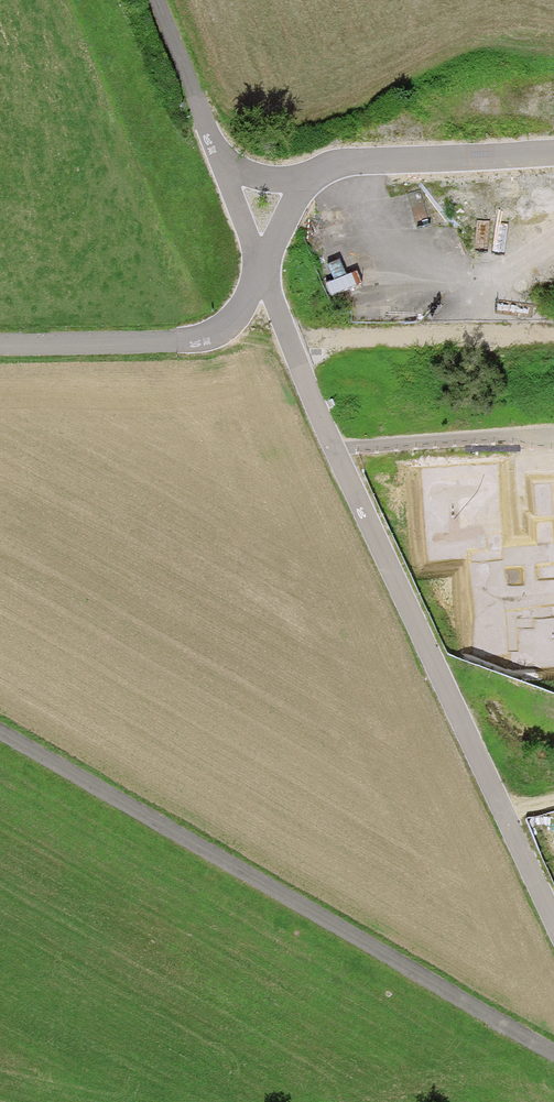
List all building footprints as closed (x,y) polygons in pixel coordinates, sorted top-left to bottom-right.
[(496,465),(408,475),(418,560),(506,550),(504,528),(499,487),(496,465)] [(509,592),(516,677),(553,675),(553,589),(531,591),(509,592)]
